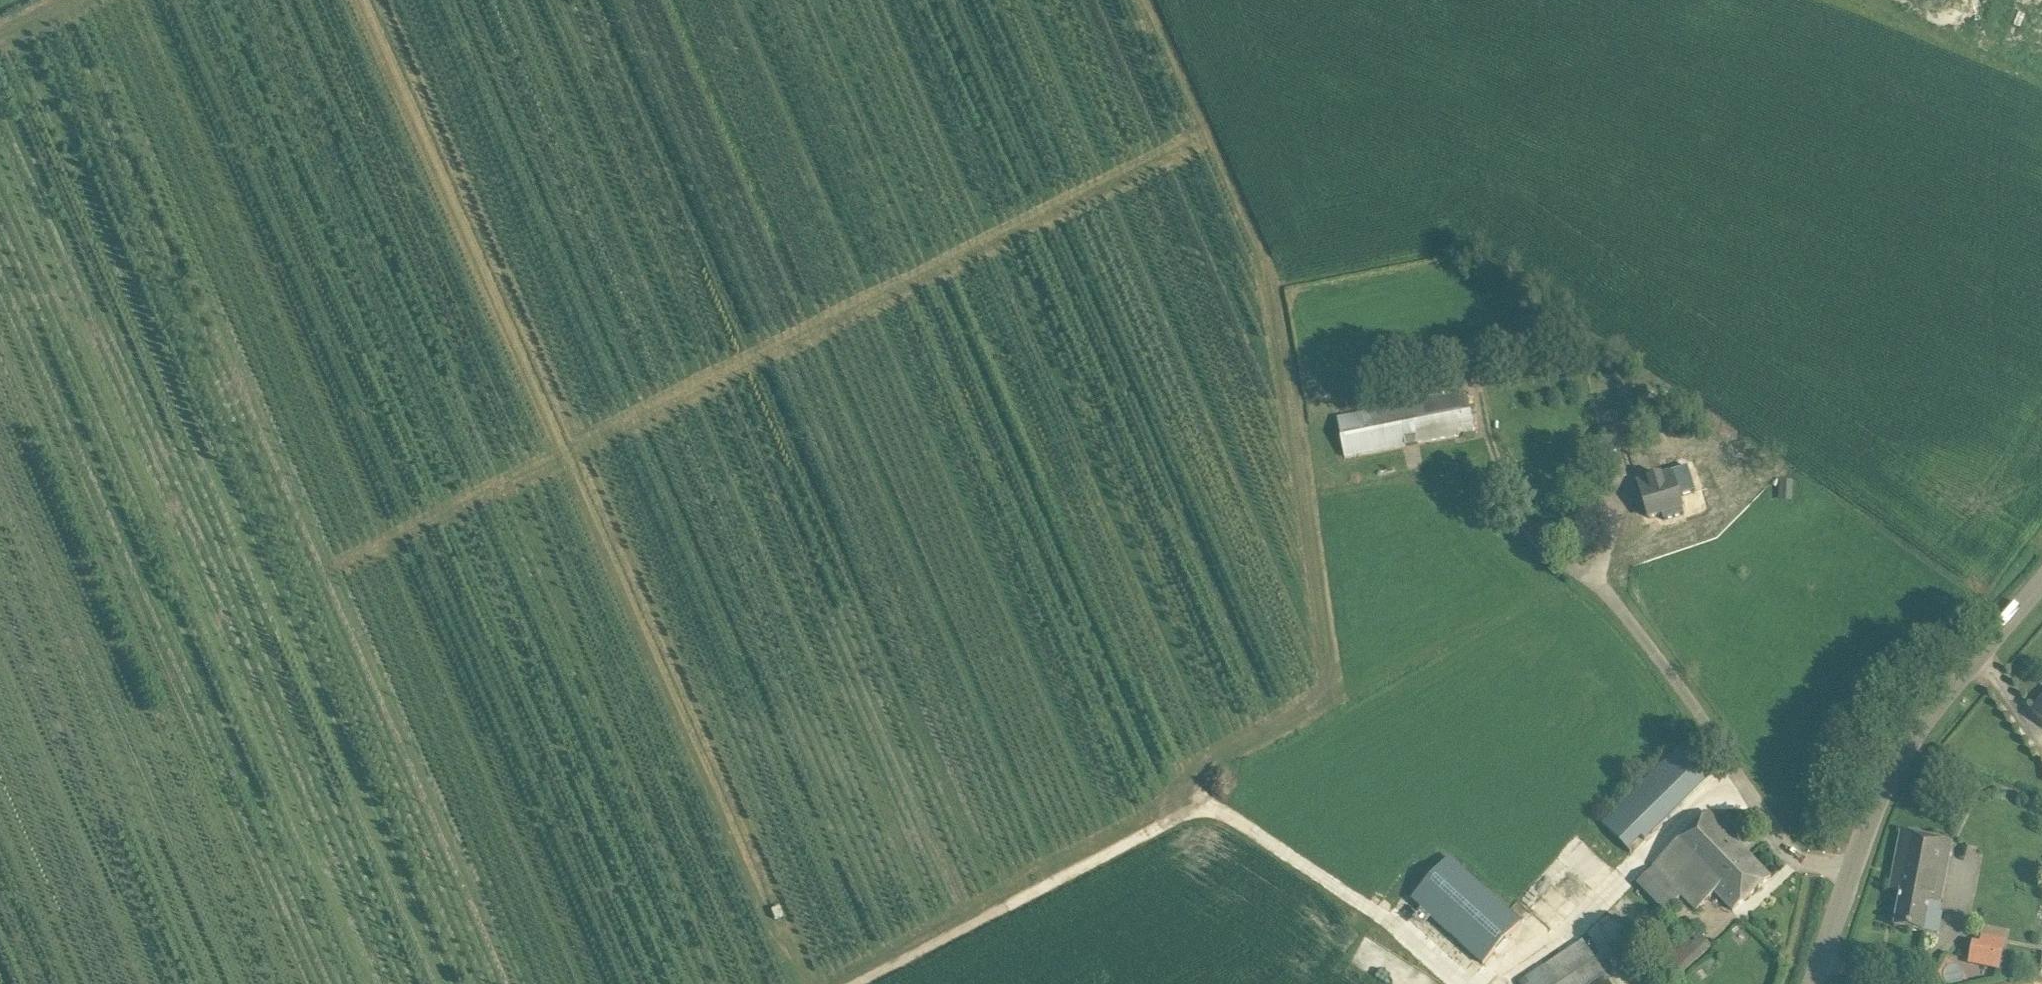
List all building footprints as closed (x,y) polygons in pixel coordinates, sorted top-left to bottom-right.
[(1338,418),(1345,458),(1475,432),(1468,393),(1338,418)] [(1683,508),(1672,471),(1638,482),(1649,518),(1683,508)] [(2033,712),(2041,720),(2041,702),(2033,712)] [(1602,824),(1631,853),(1715,771),(1686,742),(1602,824)] [(1637,882),(1664,911),(1681,894),(1698,911),(1717,893),(1735,912),(1771,877),(1709,813),(1637,882)] [(1944,909),(1940,909),(1954,842),(1901,832),(1890,888),(1902,891),(1895,926),(1925,932),(1926,927),(1940,930),(1944,909)] [(1413,901),(1483,964),(1523,921),(1452,857),(1413,901)] [(1662,951),(1681,973),(1711,946),(1698,932),(1678,949),(1672,942),(1662,951)] [(1971,964),(2002,970),(2008,939),(1978,933),(1971,964)] [(1606,973),(1583,940),(1520,983),(1613,983),(1606,973)]
